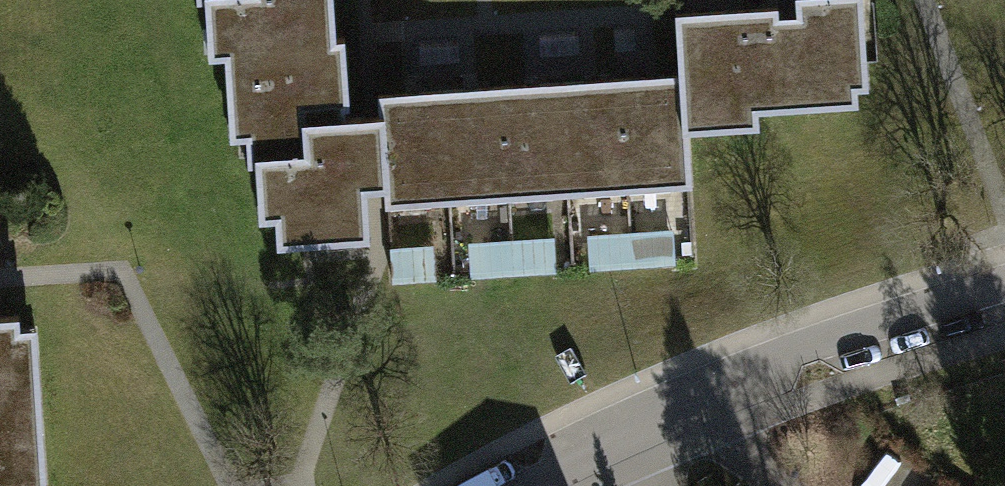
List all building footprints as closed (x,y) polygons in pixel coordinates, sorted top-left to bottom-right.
[(207,23),(209,23),(223,22),(225,54),(226,73),(288,70),(286,41),(335,38),(333,0),(206,0),(207,23)] [(680,76),(683,76),(686,132),(726,130),(726,128),(725,113),(757,111),(825,107),(825,105),(824,91),(857,89),(868,88),(862,0),(797,0),(798,18),(788,19),(777,20),(777,7),(676,13),(680,76)] [(777,7),(777,20),(788,19),(798,18),(797,0),(776,0),(777,7)] [(210,54),(225,54),(223,22),(209,23),(210,54)] [(344,38),(335,38),(286,41),(288,70),(226,73),(228,104),(230,104),(245,104),(246,134),(248,163),(256,162),(257,185),(259,185),(273,184),(275,215),(277,243),(368,238),(365,190),(384,189),(380,115),(362,116),(344,118),(343,106),(348,106),(344,38)] [(654,78),(621,80),(628,191),(690,187),(686,132),(683,76),(680,76),(654,78)] [(592,82),(561,84),(569,194),(628,191),(621,80),(592,82)] [(531,85),(502,87),(509,198),(569,194),(561,84),(531,85)] [(472,89),(442,91),(449,202),(509,198),(502,87),(472,89)] [(858,104),(857,89),(824,91),(825,105),(858,104)] [(379,95),(380,115),(384,189),(386,206),(449,202),(442,91),(413,93),(379,95)] [(232,135),(246,134),(245,104),(230,104),(232,135)] [(758,127),(757,111),(725,113),(726,128),(758,127)] [(273,184),(259,185),(261,217),(275,215),(273,184)] [(632,241),(633,266),(675,264),(673,238),(632,241)] [(632,241),(591,243),(592,268),(633,266),(632,241)] [(554,247),(513,249),(514,275),(555,272),(554,247)] [(513,249),(472,252),(473,277),(514,275),(513,249)] [(435,255),(391,257),(393,282),(436,280),(435,255)] [(38,358),(21,359),(18,315),(0,316),(0,485),(46,485),(38,358)]
